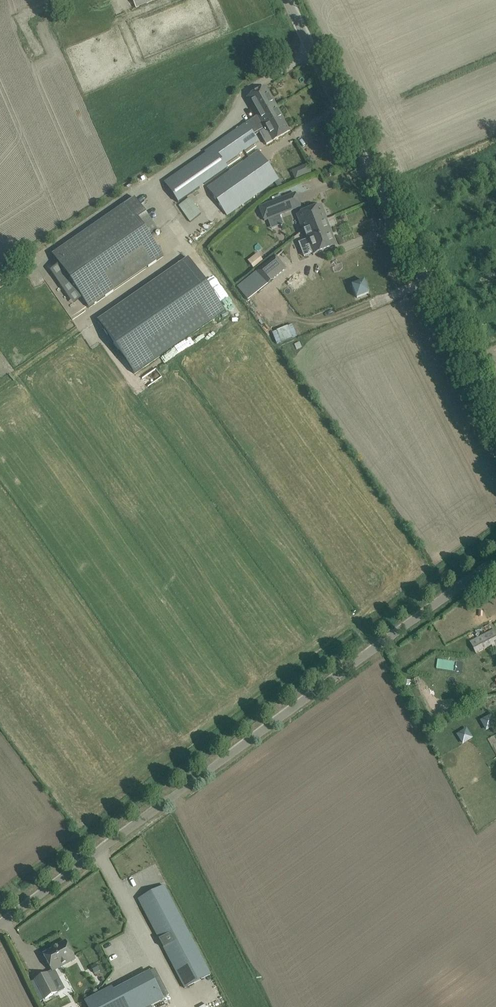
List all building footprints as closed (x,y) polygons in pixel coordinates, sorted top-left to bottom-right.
[(136,9),(156,0),(132,0),(136,9)] [(265,142),(272,138),(273,141),(290,132),(282,119),(283,118),(265,87),(247,97),(258,116),(246,123),(212,146),(213,148),(164,182),(178,203),(228,169),(225,165),(259,141),(255,136),(260,132),(265,142)] [(230,172),(207,188),(227,216),(278,179),(274,174),(258,151),(249,158),(243,162),(230,172)] [(308,164),(292,171),(296,180),(312,173),(308,164)] [(296,194),(259,208),(264,221),(268,219),(272,229),(283,224),(279,215),(301,207),(296,194)] [(158,231),(135,198),(53,255),(90,308),(164,256),(150,237),(158,231)] [(201,214),(190,198),(180,205),(191,221),(201,214)] [(327,219),(321,205),(297,214),(303,231),(322,223),(322,221),(326,220),(327,219)] [(307,240),(299,243),(304,257),(313,253),(313,255),(336,246),(326,220),(327,220),(327,219),(326,220),(322,221),(322,223),(304,230),(304,231),(306,238),(307,240)] [(248,262),(253,268),(263,260),(258,254),(248,262)] [(286,269),(276,257),(256,273),(267,285),(274,280),(273,279),(286,269)] [(188,258),(97,321),(109,338),(134,374),(225,311),(188,258)] [(365,281),(351,286),(356,299),(369,294),(365,281)] [(475,652),(495,645),(495,630),(471,639),(475,652)] [(495,726),(495,725),(491,715),(480,720),(486,731),(495,726)] [(456,735),(462,744),(473,738),(466,728),(456,735)] [(211,974),(164,886),(138,900),(185,988),(211,974)] [(111,940),(102,945),(108,955),(117,949),(111,940)] [(52,972),(75,959),(65,941),(57,945),(58,947),(43,955),(52,972)] [(164,999),(149,972),(87,1004),(85,1001),(88,1006),(149,1006),(164,999)] [(45,999),(58,992),(47,973),(35,980),(45,999)]
